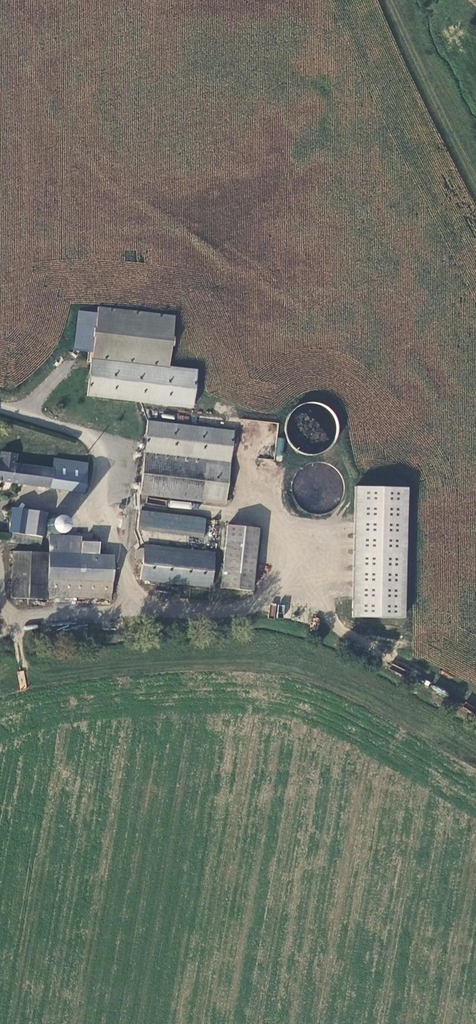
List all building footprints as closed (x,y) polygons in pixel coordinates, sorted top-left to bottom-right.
[(91,361),(169,368),(173,319),(96,312),(96,317),(92,355),(91,361)] [(92,355),(96,317),(78,315),(74,354),(92,355)] [(349,443),(347,418),(330,388),(308,390),(274,410),(278,462),(284,473),(284,474),(304,507),(320,506),(331,500),(326,491),(335,491),(342,487),(341,469),(351,463),(350,445),(349,443)] [(138,409),(229,418),(231,401),(140,391),(138,409)] [(245,413),(244,419),(254,421),(255,414),(245,413)] [(87,493),(88,465),(80,464),(55,460),(54,470),(15,466),(16,456),(0,454),(0,483),(87,493)] [(203,503),(207,462),(145,456),(141,496),(203,503)] [(405,618),(410,487),(356,485),(351,616),(405,618)] [(169,500),(168,507),(191,509),(191,502),(169,500)] [(12,510),(8,534),(25,536),(28,513),(12,510)] [(28,513),(25,536),(41,539),(44,515),(28,513)] [(138,513),(136,531),(205,539),(207,521),(138,513)] [(253,592),(259,530),(230,527),(224,589),(253,592)] [(40,545),(41,539),(25,536),(8,534),(7,540),(40,545)] [(46,554),(44,598),(111,600),(112,562),(98,561),(99,545),(80,545),(81,539),(49,538),(48,554),(46,554)] [(145,550),(136,554),(135,562),(143,563),(141,581),(211,588),(215,557),(145,550)] [(13,553),(12,602),(44,601),(44,598),(46,554),(13,553)] [(269,617),(275,618),(278,604),(272,603),(269,617)] [(17,671),(20,689),(26,688),(24,670),(17,671)] [(475,711),(475,710),(467,702),(464,706),(473,714),(475,711)]
